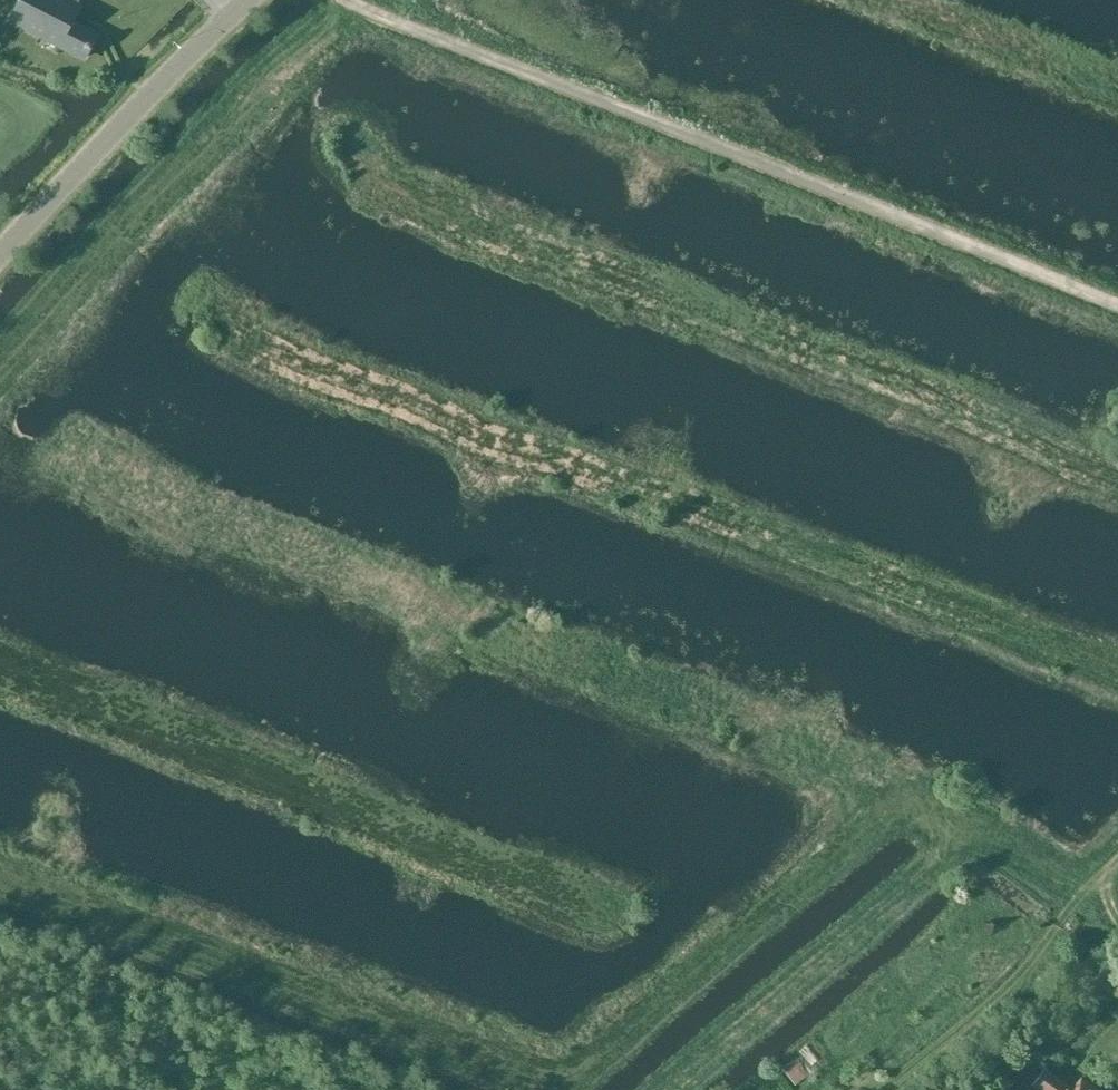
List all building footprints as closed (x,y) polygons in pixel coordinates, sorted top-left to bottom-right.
[(7,22),(84,63),(86,58),(90,60),(100,41),(96,39),(97,37),(72,24),(80,8),(74,5),(76,0),(69,0),(68,3),(63,0),(18,0),(7,22)] [(821,1057),(809,1043),(798,1052),(810,1066),(821,1057)] [(781,1070),(794,1086),(807,1075),(795,1059),(781,1070)] [(1045,1070),(1033,1087),(1037,1089),(1072,1089),(1045,1070)] [(1081,1080),(1073,1089),(1094,1089),(1081,1080)]
